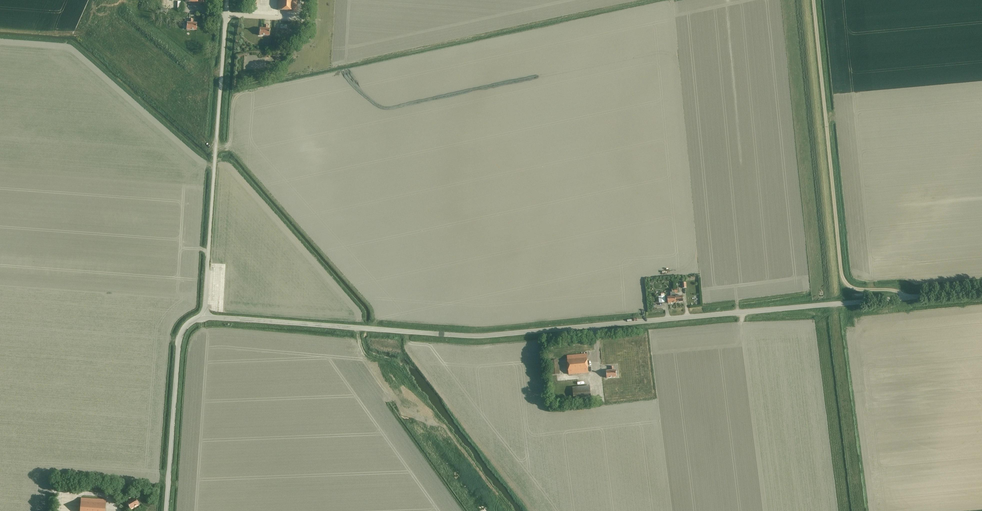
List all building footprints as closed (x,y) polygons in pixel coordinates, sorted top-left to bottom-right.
[(277,11),(295,12),(296,0),(278,0),(277,11)] [(190,23),(187,23),(186,30),(196,30),(197,23),(192,23),(193,19),(190,19),(190,23)] [(267,25),(264,25),(263,29),(259,29),(258,36),(268,36),(269,30),(266,29),(267,25)] [(676,302),(675,296),(675,292),(674,288),(672,289),(672,291),(670,291),(671,296),(667,296),(668,302),(676,302)] [(588,373),(587,362),(587,354),(567,356),(568,374),(588,373)] [(549,361),(550,375),(559,374),(558,360),(549,361)] [(617,377),(616,370),(614,370),(614,366),(610,366),(611,370),(606,370),(607,378),(617,377)] [(591,386),(573,388),(574,401),(592,399),(591,386)] [(129,502),(127,503),(130,509),(139,504),(136,498),(131,500),(129,497),(127,498),(129,502)] [(80,510),(105,510),(106,500),(81,498),(80,510)]
